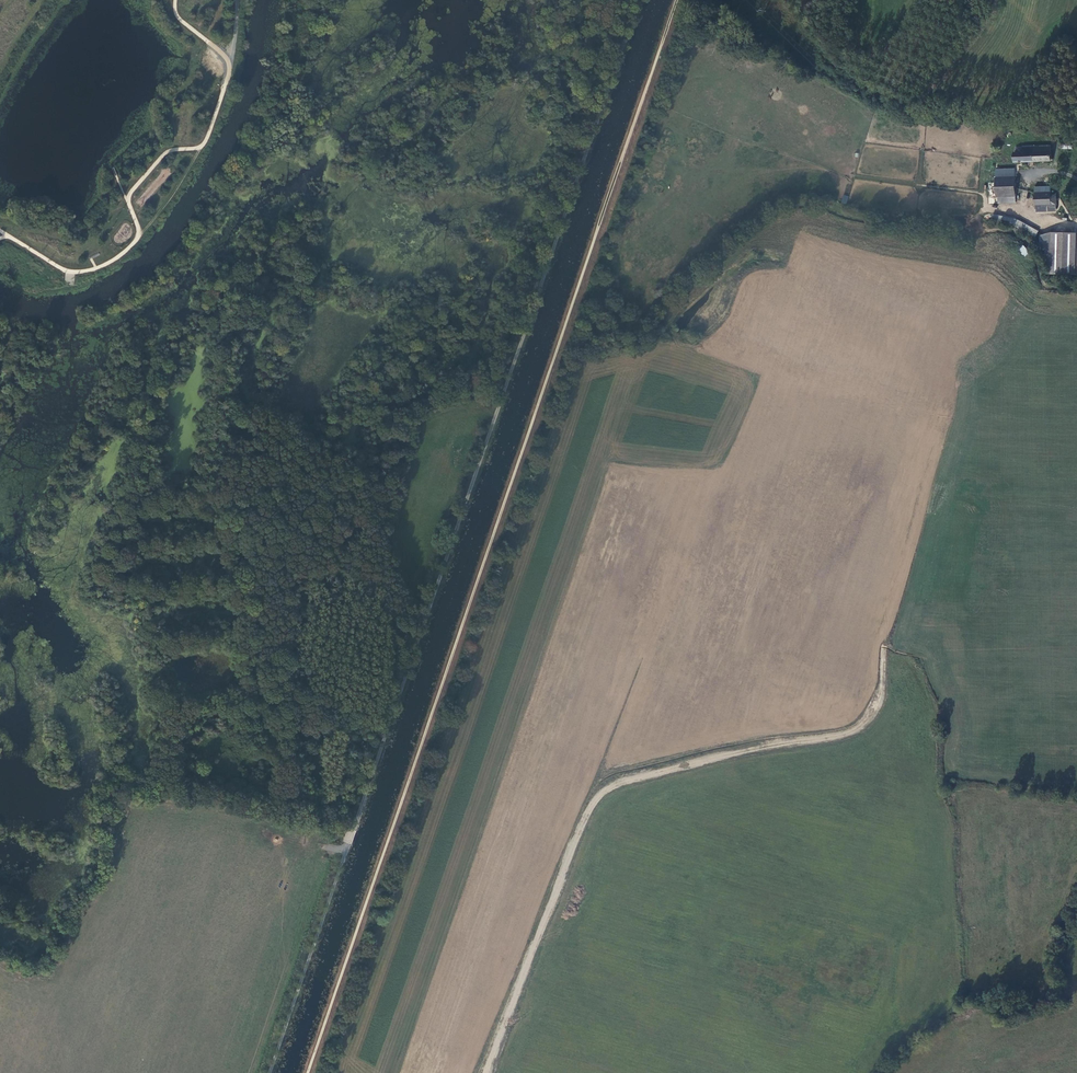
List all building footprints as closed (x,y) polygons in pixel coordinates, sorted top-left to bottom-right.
[(1052,161),(1052,145),(1024,146),(1024,152),(1015,153),(1015,162),(1052,161)] [(1016,177),(996,178),(997,197),(1016,196),(1016,177)] [(1051,192),(1035,193),(1036,210),(1057,209),(1056,192),(1051,192)] [(993,216),(992,221),(1013,225),(1014,221),(993,216)] [(1038,233),(1019,222),(1016,226),(1035,237),(1038,233)] [(1041,236),(1041,249),(1046,249),(1046,274),(1076,275),(1076,233),(1052,233),(1041,236)] [(1026,258),(1031,254),(1024,245),(1018,249),(1026,258)]
